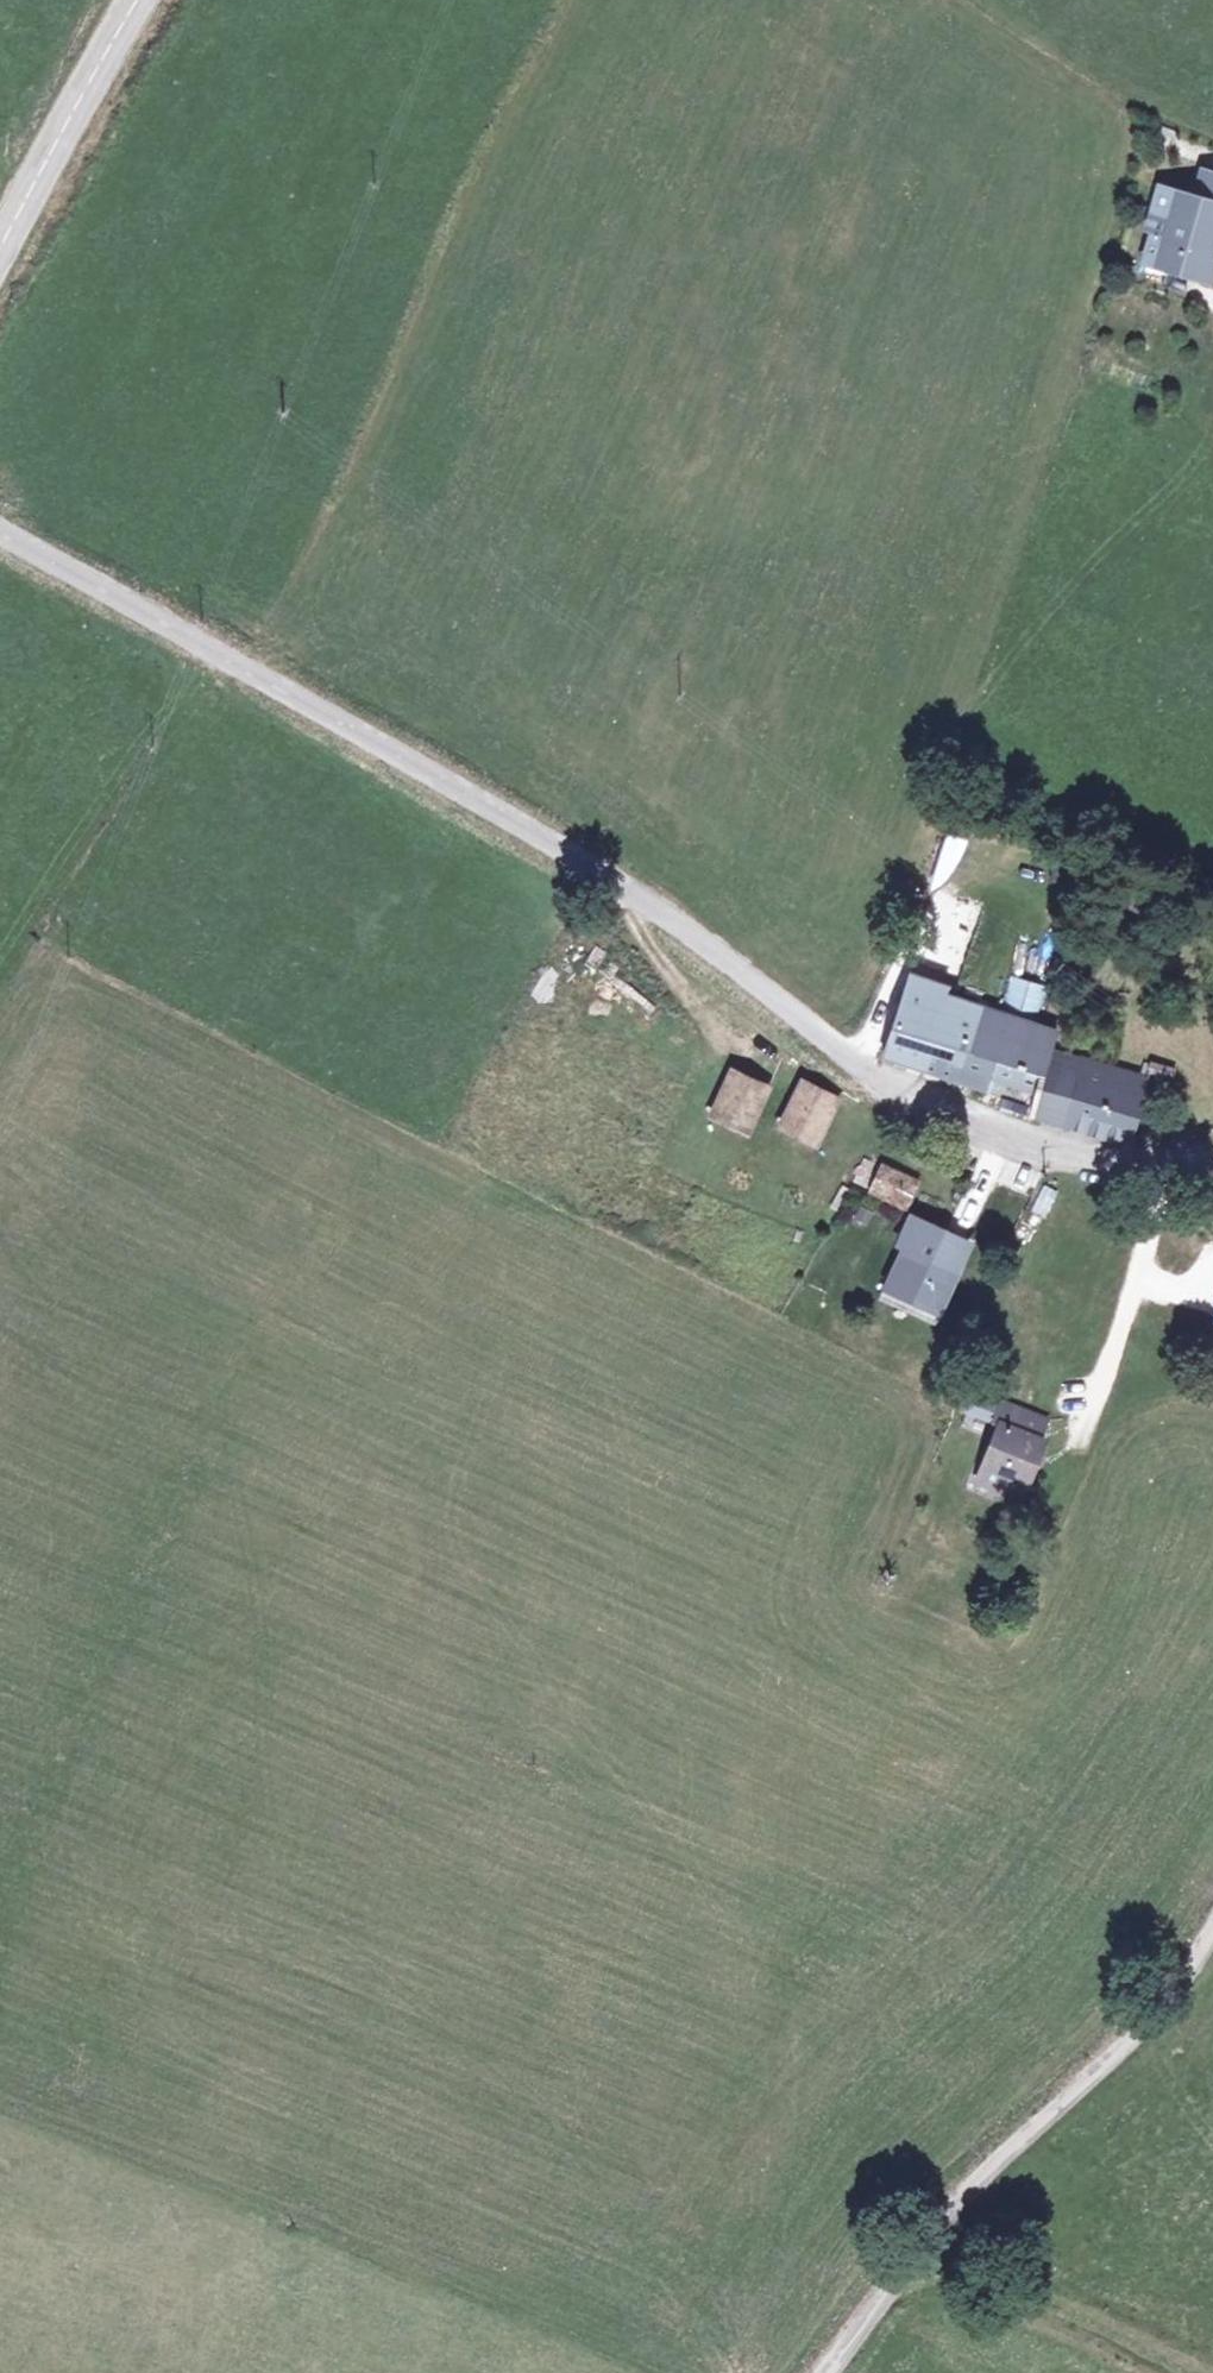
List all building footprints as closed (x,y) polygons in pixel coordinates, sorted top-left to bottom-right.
[(1133,271),(1192,289),(1208,238),(1212,240),(1212,188),(1191,181),(1182,208),(1149,198),(1143,220),(1149,223),(1133,271)] [(584,973),(573,990),(603,1009),(614,991),(584,973)] [(909,987),(884,1063),(1025,1119),(1046,1060),(1049,1052),(1052,1044),(1035,1038),(1027,1035),(996,1024),(959,1012),(950,1000),(931,995),(933,984),(912,976),(909,987)] [(1038,1002),(1008,992),(996,1024),(1027,1035),(1038,1002)] [(1046,1060),(1025,1119),(1022,1127),(1121,1161),(1127,1160),(1147,1097),(1046,1060)] [(1147,1079),(1172,1079),(1172,1064),(1147,1064),(1147,1079)] [(762,1093),(731,1079),(717,1109),(748,1123),(762,1093)] [(832,1103),(801,1089),(787,1119),(817,1133),(832,1103)] [(859,1202),(888,1216),(899,1194),(881,1185),(876,1196),(865,1191),(859,1202)] [(1041,1228),(1057,1192),(1042,1185),(1026,1221),(1041,1228)] [(946,1265),(905,1245),(885,1284),(927,1304),(946,1265)] [(992,1444),(972,1495),(1015,1513),(1037,1461),(1031,1458),(1039,1440),(967,1411),(959,1431),(992,1444)]
